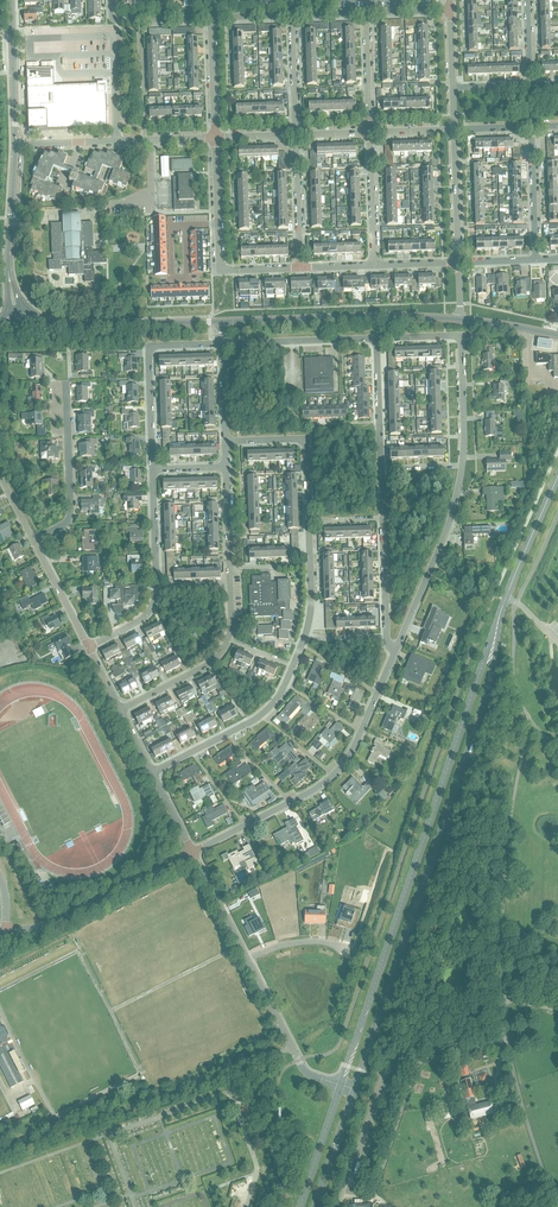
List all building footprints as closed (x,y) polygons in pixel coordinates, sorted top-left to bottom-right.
[(54,0),(54,11),(64,10),(64,14),(68,14),(67,5),(64,5),(64,0),(61,0),(54,0)] [(67,5),(68,14),(72,14),(72,15),(81,14),(80,0),(71,0),(71,5),(67,5)] [(89,19),(95,19),(96,22),(100,22),(100,17),(100,0),(89,0),(89,19)] [(123,6),(126,6),(126,10),(135,10),(135,5),(133,5),(133,1),(135,1),(135,0),(122,0),(123,6)] [(226,4),(231,4),(231,9),(238,8),(238,3),(237,3),(237,0),(226,0),(226,4)] [(37,13),(43,13),(42,8),(31,8),(31,12),(25,13),(25,22),(37,21),(37,13)] [(392,21),(389,21),(389,28),(385,28),(382,29),(381,29),(381,36),(391,36),(395,36),(395,28),(393,28),(392,21)] [(418,27),(418,35),(428,35),(428,27),(424,27),(420,27),(418,27)] [(345,38),(355,38),(355,30),(353,30),(339,30),(339,34),(341,34),(341,38),(345,38)] [(306,31),(306,39),(316,39),(316,31),(307,31),(306,31)] [(272,32),(272,40),(282,40),(282,32),(281,32),(272,32)] [(233,33),(233,41),(244,41),(243,33),(234,33),(233,33)] [(188,39),(188,46),(197,46),(197,38),(195,38),(195,35),(191,35),(187,35),(184,35),(184,39),(188,39)] [(147,40),(148,47),(157,47),(160,47),(161,47),(161,40),(160,36),(157,36),(153,36),(149,36),(150,40),(147,40)] [(381,36),(382,44),(392,44),(391,36),(381,36)] [(345,38),(345,46),(355,45),(355,38),(345,38)] [(306,39),(306,47),(316,47),(316,39),(306,39)] [(272,40),(272,48),(282,48),(282,40),(272,40)] [(233,41),(234,49),(244,49),(244,41),(233,41)] [(418,43),(419,51),(429,50),(428,42),(418,43)] [(382,44),(382,52),(392,52),(392,44),(382,44)] [(345,46),(345,53),(355,53),(355,45),(345,46)] [(306,47),(306,55),(316,54),(316,47),(306,47)] [(272,48),(272,56),(282,55),(282,48),(272,48)] [(419,51),(419,58),(429,58),(429,50),(419,51)] [(345,53),(345,61),(356,61),(355,53),(345,53)] [(306,55),(307,62),(317,62),(316,54),(306,55)] [(272,56),(273,63),(283,63),(282,55),(272,56)] [(234,57),(234,65),(244,65),(244,57),(234,57)] [(429,58),(419,58),(419,66),(429,66),(429,58)] [(550,73),(549,64),(546,64),(545,60),(541,61),(541,64),(542,64),(542,73),(550,73)] [(345,61),(346,69),(356,68),(356,61),(345,61)] [(475,61),(471,61),(471,66),(468,67),(468,75),(476,75),(475,66),(475,61)] [(307,62),(307,70),(317,70),(317,62),(307,62)] [(273,63),(273,71),(283,71),(283,63),(273,63)] [(383,67),(383,75),(393,75),(396,75),(396,71),(393,71),(392,67),(383,67)] [(54,68),(27,69),(29,131),(107,128),(106,85),(54,86),(54,68)] [(346,69),(346,77),(356,76),(356,68),(346,69)] [(273,71),(273,79),(283,79),(283,71),(273,71)] [(234,72),(235,80),(245,80),(245,72),(234,72)] [(430,73),(419,74),(420,81),(430,81),(430,73)] [(356,76),(346,77),(346,84),(344,84),(344,86),(356,86),(356,76)] [(317,77),(307,78),(307,86),(317,85),(317,77)] [(283,79),(273,79),(273,87),(283,86),(283,79)] [(245,80),(235,80),(235,88),(245,88),(245,80)] [(426,99),(422,99),(423,109),(431,109),(430,95),(426,95),(426,99)] [(400,110),(399,100),(392,100),(391,97),(388,97),(388,101),(384,101),(384,110),(400,110)] [(422,99),(415,100),(415,109),(423,109),(422,99)] [(407,100),(399,100),(400,110),(407,110),(407,100)] [(415,100),(407,100),(407,110),(415,109),(415,100)] [(194,102),(194,107),(195,117),(202,116),(202,107),(198,107),(198,102),(194,102)] [(340,102),(332,103),(333,112),(340,112),(340,102)] [(348,102),(340,102),(340,112),(348,112),(348,102)] [(356,102),(348,102),(348,112),(356,111),(356,102)] [(317,113),(317,103),(309,104),(310,113),(317,113)] [(325,103),(317,103),(317,113),(325,113),(325,103)] [(268,104),(260,105),(260,115),(268,114),(268,104)] [(275,104),(268,104),(268,114),(276,114),(275,104)] [(283,104),(275,104),(276,114),(284,114),(283,104)] [(245,115),(245,105),(237,106),(237,115),(245,115)] [(260,105),(252,105),(252,115),(260,115),(260,105)] [(547,153),(554,152),(554,151),(557,150),(557,147),(557,138),(554,138),(554,141),(554,145),(554,149),(547,149),(547,153)] [(479,150),(483,149),(483,140),(475,141),(476,149),(474,149),(474,154),(480,153),(479,150)] [(424,143),(424,152),(432,152),(432,142),(424,143)] [(393,144),(393,146),(393,150),(393,153),(393,154),(401,153),(401,143),(393,144)] [(408,143),(409,153),(416,153),(416,143),(408,143)] [(416,143),(416,153),(424,152),(424,143),(416,143)] [(341,145),(333,146),(333,155),(341,155),(341,145)] [(349,145),(341,145),(341,155),(349,154),(349,145)] [(357,145),(349,145),(349,154),(357,154),(357,145)] [(317,146),(317,151),(318,156),(326,155),(325,146),(317,146)] [(333,146),(325,146),(326,155),(333,155),(333,146)] [(270,157),(278,157),(278,152),(278,147),(270,148),(270,157)] [(247,158),(255,158),(255,148),(247,149),(247,158)] [(255,158),(263,158),(262,148),(255,148),(255,158)] [(239,159),(247,158),(247,149),(239,149),(239,159)] [(53,165),(63,169),(65,164),(60,162),(61,160),(66,162),(68,157),(59,154),(58,157),(51,154),(50,156),(45,154),(43,158),(44,159),(42,163),(40,162),(38,166),(39,166),(36,175),(35,175),(30,186),(33,187),(31,191),(35,193),(35,192),(39,194),(38,196),(42,198),(43,197),(47,199),(48,197),(52,199),(56,201),(58,197),(63,199),(66,192),(54,187),(53,188),(51,187),(51,189),(49,189),(50,187),(42,184),(42,183),(46,184),(48,177),(47,176),(47,175),(48,175),(49,175),(48,174),(48,173),(50,174),(53,165)] [(84,172),(95,177),(97,173),(95,172),(96,171),(98,172),(101,164),(109,167),(110,165),(111,166),(111,167),(112,167),(112,166),(113,167),(113,168),(119,171),(120,170),(124,159),(120,158),(111,155),(106,155),(98,155),(92,157),(93,157),(91,161),(89,160),(87,164),(88,165),(86,169),(85,168),(84,172)] [(172,161),(172,172),(193,172),(193,160),(172,161)] [(122,186),(126,188),(131,176),(124,173),(123,175),(115,172),(115,173),(113,173),(114,171),(110,170),(105,181),(109,183),(110,182),(114,184),(113,185),(117,186),(118,183),(122,185),(122,186)] [(423,170),(423,178),(433,177),(433,170),(423,170)] [(104,194),(107,187),(96,183),(95,184),(87,181),(86,183),(85,182),(85,181),(84,182),(83,181),(83,179),(77,177),(79,174),(73,171),(69,181),(74,183),(72,189),(76,191),(77,190),(86,193),(85,194),(89,196),(90,193),(94,195),(98,197),(99,193),(104,194)] [(386,171),(386,179),(396,179),(396,171),(386,171)] [(349,172),(349,180),(360,180),(359,172),(349,172)] [(321,173),(311,174),(311,182),(321,181),(321,173)] [(277,175),(277,183),(287,182),(287,174),(277,175)] [(178,178),(173,178),(175,209),(175,211),(188,210),(194,210),(194,202),(195,202),(194,175),(178,176),(178,178)] [(386,179),(387,187),(396,186),(396,179),(386,179)] [(349,180),(350,188),(360,188),(360,180),(349,180)] [(277,183),(277,190),(287,190),(287,182),(277,183)] [(238,184),(238,192),(248,191),(248,183),(238,184)] [(423,185),(424,193),(433,193),(433,185),(423,185)] [(387,187),(387,194),(397,194),(396,186),(387,187)] [(311,189),(311,197),(321,197),(321,189),(311,189)] [(277,190),(278,198),(288,198),(287,190),(277,190)] [(238,192),(238,199),(248,199),(248,191),(238,192)] [(424,193),(424,201),(434,201),(433,193),(424,193)] [(387,194),(387,202),(397,202),(397,194),(387,194)] [(350,196),(350,204),(360,203),(360,195),(350,196)] [(311,197),(312,205),(322,204),(321,197),(311,197)] [(278,198),(278,206),(288,206),(288,198),(278,198)] [(238,199),(239,207),(249,207),(248,199),(238,199)] [(350,204),(351,211),(361,211),(360,203),(350,204)] [(312,205),(312,213),(322,212),(322,204),(312,205)] [(278,206),(278,214),(288,213),(288,206),(278,206)] [(239,207),(239,215),(249,214),(249,207),(239,207)] [(424,208),(424,216),(434,216),(434,208),(424,208)] [(387,210),(388,218),(397,217),(397,209),(387,210)] [(351,215),(351,219),(361,219),(361,211),(351,211),(348,211),(348,215),(351,215)] [(312,213),(312,220),(322,220),(322,212),(312,213)] [(278,214),(278,221),(288,221),(288,213),(278,214)] [(62,268),(69,267),(69,275),(79,275),(79,274),(85,274),(85,282),(95,282),(95,270),(94,270),(94,268),(94,267),(101,267),(101,268),(107,268),(107,256),(91,256),(91,252),(93,252),(94,252),(94,251),(93,251),(92,223),(93,223),(91,223),(81,223),(81,214),(63,215),(63,224),(51,224),(52,254),(54,254),(54,261),(49,261),(49,271),(62,270),(62,268)] [(239,215),(239,223),(249,222),(249,214),(239,215)] [(434,216),(424,216),(425,224),(434,224),(434,216)] [(165,217),(153,217),(154,226),(165,225),(165,217)] [(361,219),(351,219),(351,227),(361,226),(361,219)] [(322,220),(312,220),(312,228),(322,228),(322,220)] [(249,222),(239,223),(240,230),(250,230),(249,222)] [(165,225),(154,226),(154,234),(166,234),(165,225)] [(202,232),(190,232),(190,241),(202,241),(202,232)] [(545,234),(545,243),(550,243),(550,247),(557,247),(557,237),(554,237),(554,235),(554,233),(545,234)] [(166,234),(154,234),(154,242),(166,242),(166,234)] [(485,250),(484,240),(484,236),(480,236),(481,240),(476,240),(477,250),(485,250)] [(520,238),(515,239),(516,249),(523,248),(523,236),(520,236),(520,238)] [(416,242),(412,242),(412,252),(420,252),(420,242),(419,242),(419,238),(416,238),(416,242)] [(492,239),(484,240),(485,250),(492,249),(492,239)] [(500,239),(492,239),(492,249),(500,249),(500,239)] [(507,239),(500,239),(500,249),(508,249),(507,239)] [(515,239),(507,239),(508,249),(516,249),(515,239)] [(202,241),(190,241),(191,249),(202,249),(202,241)] [(435,241),(427,242),(428,252),(435,251),(435,241)] [(155,250),(166,250),(166,242),(154,242),(155,250)] [(397,253),(397,242),(388,243),(389,253),(397,253)] [(412,242),(404,242),(404,252),(412,252),(412,242)] [(361,244),(353,244),(353,254),(361,254),(361,244)] [(322,255),(322,245),(314,245),(314,255),(322,255)] [(338,245),(329,245),(330,255),(338,254),(338,245)] [(288,246),(280,247),(280,256),(288,256),(288,246)] [(257,247),(249,248),(250,257),(257,257),(257,247)] [(272,247),(264,247),(265,257),(273,257),(272,247)] [(250,257),(249,248),(241,248),(242,258),(250,257)] [(202,249),(191,249),(191,257),(203,257),(202,249)] [(166,250),(155,250),(155,259),(166,258),(166,250)] [(203,257),(191,257),(191,266),(203,265),(203,257)] [(166,258),(155,259),(155,267),(167,266),(166,258)] [(203,265),(191,266),(192,274),(203,274),(203,265)] [(167,266),(155,267),(155,275),(167,275),(167,266)] [(419,280),(416,280),(416,291),(420,291),(420,287),(423,287),(423,285),(427,285),(427,275),(419,275),(419,280)] [(435,275),(427,275),(427,285),(432,285),(432,286),(435,286),(435,288),(439,287),(439,279),(435,279),(435,275)] [(497,276),(498,293),(508,293),(508,286),(507,281),(508,281),(508,275),(497,276)] [(388,276),(380,277),(380,286),(384,286),(384,288),(388,288),(388,289),(392,289),(392,281),(388,281),(388,276)] [(395,281),(392,281),(392,289),(396,289),(396,287),(399,287),(399,286),(404,286),(403,276),(395,276),(395,281)] [(412,276),(403,276),(404,286),(408,286),(408,287),(412,287),(412,291),(416,291),(416,280),(412,280),(412,276)] [(352,277),(339,278),(339,288),(343,288),(344,289),(347,289),(347,288),(352,287),(352,277)] [(364,277),(352,277),(352,287),(357,287),(357,289),(360,289),(360,287),(365,287),(365,285),(364,277)] [(368,277),(364,277),(365,285),(371,284),(372,288),(375,288),(375,287),(380,286),(380,277),(371,277),(371,281),(368,281),(368,277)] [(327,288),(327,278),(314,279),(314,294),(318,293),(318,290),(322,289),(322,288),(327,288)] [(339,278),(327,278),(327,288),(331,288),(331,289),(334,289),(335,291),(337,293),(339,293),(338,288),(339,288),(339,278)] [(301,294),(301,280),(295,280),(295,279),(288,280),(288,284),(292,284),(292,294),(301,294)] [(307,280),(301,280),(301,294),(311,294),(310,279),(307,279),(307,280)] [(477,279),(478,294),(487,294),(486,279),(477,279)] [(516,283),(516,296),(526,296),(526,292),(531,292),(530,279),(526,279),(522,279),(516,279),(516,283)] [(255,282),(249,282),(249,296),(259,295),(258,280),(255,281),(255,282)] [(262,280),(263,291),(266,290),(266,295),(275,295),(275,281),(269,281),(269,280),(262,280)] [(281,281),(275,281),(275,295),(285,294),(284,280),(281,280),(281,281)] [(249,296),(249,282),(243,282),(243,281),(239,281),(239,282),(236,282),(237,293),(240,292),(240,296),(249,296)] [(545,291),(545,283),(540,283),(540,282),(534,282),(534,287),(535,287),(535,300),(545,300),(545,291)] [(201,284),(201,296),(209,296),(209,284),(201,284)] [(184,285),(176,286),(176,297),(184,297),(184,285)] [(192,285),(184,285),(184,297),(192,297),(192,285)] [(200,285),(192,285),(192,297),(201,297),(200,285)] [(159,286),(151,287),(151,298),(160,298),(159,286)] [(168,286),(159,286),(160,298),(168,298),(168,286)] [(176,286),(168,286),(168,298),(176,297),(176,286)] [(553,341),(538,339),(537,342),(537,347),(536,349),(551,351),(551,349),(552,344),(553,341)] [(441,348),(433,348),(433,358),(441,358),(441,361),(446,361),(445,352),(441,352),(441,348)] [(411,349),(403,350),(403,360),(411,359),(411,349)] [(492,355),(494,355),(494,350),(486,350),(486,355),(483,355),(484,371),(493,370),(492,355)] [(554,357),(537,354),(537,364),(549,364),(549,371),(554,371),(554,378),(557,378),(557,356),(554,357)] [(80,372),(81,376),(92,376),(92,371),(88,372),(88,361),(87,361),(87,355),(76,356),(76,361),(77,361),(78,372),(80,372)] [(126,358),(126,360),(126,367),(125,367),(125,372),(138,372),(138,366),(137,366),(136,358),(130,359),(130,355),(119,355),(119,359),(126,358)] [(213,356),(205,356),(205,366),(217,365),(217,362),(213,362),(213,356)] [(182,357),(175,357),(175,367),(183,367),(182,357)] [(198,357),(190,357),(190,366),(198,366),(198,357)] [(353,359),(353,364),(353,365),(365,365),(364,357),(353,357),(348,357),(348,359),(353,359)] [(168,367),(167,358),(160,358),(160,368),(168,367)] [(320,390),(334,390),(333,376),(333,358),(324,358),(324,359),(319,359),(319,358),(304,359),(305,368),(308,368),(308,381),(305,381),(305,391),(320,390)] [(30,359),(31,378),(44,377),(44,368),(42,368),(42,359),(30,359)] [(353,366),(353,371),(354,373),(365,373),(365,365),(353,365),(353,364),(348,364),(348,367),(353,366)] [(354,374),(354,379),(354,380),(365,380),(365,373),(354,373),(353,371),(349,372),(349,374),(354,374)] [(430,373),(430,381),(440,380),(440,373),(430,373)] [(354,382),(354,387),(354,388),(365,387),(365,380),(354,380),(354,379),(349,379),(349,382),(354,382)] [(389,382),(389,390),(400,389),(399,381),(389,382)] [(503,392),(508,392),(508,381),(500,382),(500,386),(494,386),(494,395),(489,395),(489,401),(504,401),(503,392)] [(123,394),(128,394),(128,403),(139,403),(138,386),(131,386),(131,382),(120,382),(120,387),(123,386),(123,394)] [(87,388),(91,387),(91,383),(82,383),(82,388),(77,388),(78,402),(88,402),(87,388)] [(32,389),(32,398),(29,398),(29,405),(40,405),(39,402),(42,402),(42,389),(41,389),(41,385),(30,385),(30,389),(32,389)] [(358,389),(358,394),(358,395),(369,394),(369,387),(365,387),(354,388),(354,387),(349,387),(349,389),(358,389)] [(203,389),(204,397),(214,396),(213,389),(203,389)] [(389,390),(390,397),(400,397),(400,389),(389,390)] [(358,396),(358,402),(358,403),(369,402),(369,394),(358,395),(358,394),(353,394),(353,397),(358,396)] [(431,396),(431,403),(441,403),(441,395),(431,396)] [(339,406),(334,406),(333,407),(333,418),(341,418),(340,406),(341,406),(341,401),(339,401),(339,406)] [(346,406),(341,406),(340,406),(341,418),(348,417),(348,406),(348,401),(346,401),(346,406)] [(310,407),(311,407),(311,402),(308,403),(308,407),(303,407),(303,419),(310,419),(310,407)] [(316,407),(311,407),(310,407),(310,419),(318,418),(318,407),(318,402),(316,402),(316,407)] [(323,407),(318,407),(318,418),(325,418),(325,407),(326,407),(326,402),(323,402),(323,407)] [(331,406),(326,407),(325,407),(325,418),(333,418),(333,407),(334,406),(333,402),(331,402),(331,406)] [(431,403),(431,411),(441,411),(441,403),(431,403)] [(390,405),(390,412),(400,412),(400,404),(390,405)] [(161,406),(161,413),(171,413),(171,405),(161,406)] [(358,410),(358,409),(354,409),(354,412),(358,411),(359,419),(370,419),(370,409),(358,410)] [(122,415),(125,415),(126,423),(124,423),(124,431),(132,430),(131,428),(135,428),(136,428),(137,428),(139,428),(139,414),(133,414),(133,410),(122,410),(122,415)] [(89,417),(95,417),(94,411),(85,411),(86,416),(79,416),(79,433),(90,433),(89,417)] [(204,412),(205,419),(215,419),(214,411),(204,412)] [(524,421),(524,411),(514,411),(514,416),(518,416),(518,421),(524,421)] [(43,424),(43,422),(43,413),(22,414),(22,420),(23,421),(23,422),(24,423),(24,424),(25,425),(28,425),(40,425),(40,431),(39,431),(39,435),(46,434),(45,424),(43,424)] [(496,436),(496,438),(502,438),(502,429),(495,429),(495,421),(496,421),(496,416),(488,417),(488,421),(485,421),(486,437),(495,436),(496,436)] [(206,431),(214,430),(214,427),(215,426),(215,419),(205,419),(205,427),(206,427),(206,431)] [(172,421),(162,421),(162,428),(162,432),(171,432),(171,428),(171,430),(178,429),(178,422),(172,422),(172,421)] [(442,426),(432,426),(432,434),(442,433),(442,426)] [(401,427),(391,427),(391,435),(401,435),(401,427)] [(171,432),(162,432),(163,455),(170,454),(170,447),(169,436),(171,436),(171,432)] [(130,443),(131,457),(141,456),(140,442),(137,442),(137,438),(126,439),(126,443),(130,443)] [(93,444),(97,444),(97,439),(87,440),(87,444),(79,444),(80,448),(81,448),(81,456),(91,456),(91,451),(94,451),(93,444)] [(47,454),(47,460),(58,459),(58,448),(53,448),(52,443),(41,443),(42,454),(47,454)] [(201,446),(193,446),(193,456),(201,456),(201,446)] [(208,446),(201,446),(201,456),(209,456),(208,446)] [(216,446),(208,446),(209,456),(216,456),(216,446)] [(170,447),(170,454),(170,457),(178,457),(178,447),(170,447)] [(186,447),(178,447),(178,457),(186,457),(186,447)] [(444,447),(436,448),(437,458),(445,458),(444,447)] [(414,448),(406,449),(406,459),(414,459),(414,448)] [(429,448),(421,448),(422,458),(429,458),(429,448)] [(399,459),(398,449),(390,449),(391,460),(399,459)] [(294,450),(286,451),(287,461),(294,461),(294,450)] [(279,451),(271,451),(272,462),(279,461),(279,451)] [(256,462),(256,452),(248,452),(248,463),(256,462)] [(264,452),(256,452),(256,462),(264,462),(264,452)] [(508,457),(511,457),(511,453),(500,453),(500,460),(487,460),(487,472),(495,472),(495,471),(506,471),(505,461),(508,461),(508,457)] [(130,471),(131,485),(142,484),(141,478),(141,471),(134,471),(134,467),(123,468),(123,472),(130,471)] [(98,468),(95,468),(83,469),(83,472),(81,472),(81,482),(80,482),(80,487),(93,487),(92,472),(98,472),(98,468)] [(58,485),(59,485),(59,475),(51,476),(52,480),(42,481),(42,485),(50,485),(50,490),(49,491),(49,496),(58,496),(58,485)] [(287,476),(287,484),(297,483),(297,475),(287,476)] [(248,477),(249,485),(258,484),(258,476),(248,477)] [(202,479),(194,479),(194,489),(202,489),(202,479)] [(217,479),(209,479),(209,489),(218,488),(217,479)] [(179,480),(171,480),(172,490),(179,490),(179,480)] [(187,480),(179,480),(179,490),(187,490),(187,480)] [(498,501),(504,500),(503,488),(484,489),(484,496),(487,496),(488,511),(498,511),(498,501)] [(249,492),(249,500),(259,500),(259,492),(249,492)] [(139,501),(141,501),(141,495),(125,496),(125,502),(128,502),(128,505),(130,505),(130,509),(139,509),(139,501)] [(104,500),(100,500),(100,496),(93,496),(93,501),(81,501),(82,510),(90,510),(90,513),(100,513),(100,508),(104,508),(104,500)] [(288,499),(288,506),(298,506),(298,498),(288,499)] [(208,504),(208,512),(218,512),(218,504),(208,504)] [(164,506),(165,514),(175,514),(174,506),(164,506)] [(208,512),(209,520),(218,519),(218,512),(208,512)] [(288,514),(288,522),(298,521),(298,513),(288,514)] [(165,514),(165,522),(175,522),(175,514),(165,514)] [(209,520),(209,527),(219,527),(218,519),(209,520)] [(290,533),(292,533),(298,533),(298,529),(299,529),(298,521),(288,522),(289,529),(290,529),(290,533)] [(11,532),(9,529),(10,528),(8,523),(0,527),(0,533),(5,541),(14,537),(11,532)] [(250,523),(250,530),(251,530),(251,534),(259,534),(259,530),(260,530),(260,523),(250,523)] [(472,535),(491,535),(491,527),(465,527),(465,534),(464,534),(464,544),(472,544),(472,535)] [(127,529),(127,532),(127,533),(130,533),(131,543),(143,542),(143,532),(137,532),(137,529),(127,529)] [(356,529),(348,529),(348,539),(356,538),(356,529)] [(101,551),(100,532),(100,530),(84,531),(84,538),(82,539),(83,551),(90,551),(90,550),(96,549),(96,551),(101,551)] [(210,542),(219,542),(219,534),(209,535),(210,542)] [(219,542),(210,542),(210,550),(210,554),(219,554),(218,550),(220,550),(219,542)] [(167,556),(175,556),(175,552),(176,552),(176,544),(166,544),(166,552),(167,552),(167,556)] [(10,549),(16,562),(25,557),(21,550),(20,550),(17,545),(10,549)] [(288,556),(292,556),(292,547),(288,547),(288,548),(280,548),(280,558),(288,557),(288,556)] [(137,570),(145,570),(144,560),(138,561),(138,555),(128,556),(128,564),(132,564),(132,572),(137,572),(137,570)] [(96,569),(101,568),(101,562),(99,563),(99,558),(83,558),(84,572),(96,572),(96,569)] [(363,561),(363,569),(373,568),(373,561),(363,561)] [(324,562),(324,570),(334,570),(334,562),(324,562)] [(27,585),(30,590),(40,585),(37,580),(36,580),(35,578),(36,578),(31,568),(20,574),(26,585),(27,585)] [(174,574),(174,578),(175,580),(183,580),(182,570),(174,571),(174,574)] [(197,570),(189,570),(190,580),(197,580),(197,570)] [(205,570),(197,570),(197,580),(205,579),(205,570)] [(274,624),(274,626),(259,626),(259,623),(252,623),(252,633),(258,633),(258,636),(265,636),(265,637),(274,637),(274,635),(279,635),(279,640),(288,640),(288,630),(291,630),(290,621),(293,621),(293,611),(290,611),(289,582),(279,582),(271,583),(268,582),(270,574),(261,575),(261,577),(252,577),(252,586),(249,586),(250,605),(251,605),(251,608),(250,608),(250,618),(276,617),(276,623),(274,624)] [(123,616),(124,616),(123,604),(126,604),(126,606),(135,606),(135,601),(139,601),(139,586),(129,586),(129,583),(114,584),(115,590),(110,591),(110,600),(117,600),(117,606),(112,606),(112,607),(112,608),(113,609),(113,610),(113,611),(114,612),(115,613),(116,614),(117,615),(118,615),(119,616),(120,616),(121,616),(122,616),(123,616)] [(364,583),(364,591),(374,591),(373,583),(364,583)] [(89,596),(90,605),(97,605),(97,588),(89,588),(89,589),(83,589),(83,596),(89,596)] [(364,591),(364,599),(365,599),(365,603),(373,603),(373,599),(374,599),(374,591),(364,591)] [(326,604),(333,604),(333,600),(335,600),(335,592),(325,593),(325,600),(326,600),(326,604)] [(33,606),(35,611),(41,607),(41,606),(48,602),(43,594),(30,601),(29,600),(21,604),(24,610),(27,608),(26,607),(31,605),(32,607),(33,606)] [(429,624),(422,638),(421,643),(426,645),(428,641),(436,644),(443,630),(439,628),(445,615),(440,613),(441,611),(439,611),(439,609),(434,607),(427,623),(429,624)] [(54,628),(55,629),(61,626),(56,616),(51,619),(49,615),(41,619),(45,627),(48,625),(50,630),(54,628)] [(344,618),(337,619),(337,621),(333,621),(333,625),(333,629),(337,628),(337,629),(345,629),(344,618)] [(367,618),(360,618),(360,628),(368,628),(367,618)] [(375,618),(367,618),(368,628),(376,628),(375,618)] [(159,623),(152,627),(158,639),(165,636),(159,623)] [(158,639),(152,627),(144,631),(149,640),(153,638),(155,641),(158,639)] [(63,653),(66,659),(74,655),(70,647),(68,648),(67,646),(70,644),(65,634),(53,641),(55,644),(54,646),(56,647),(58,650),(62,648),(63,651),(63,653)] [(138,634),(131,638),(136,649),(139,647),(138,645),(142,643),(138,634)] [(136,649),(131,638),(123,642),(127,650),(131,648),(132,650),(136,649)] [(117,645),(109,649),(114,659),(118,657),(119,658),(123,656),(117,645)] [(114,659),(109,649),(102,653),(107,661),(111,659),(112,661),(114,659)] [(237,665),(241,667),(246,654),(238,651),(235,659),(239,661),(237,665)] [(246,654),(241,667),(244,668),(246,664),(250,666),(254,658),(246,654)] [(173,659),(169,661),(173,670),(181,666),(175,655),(172,657),(173,659)] [(132,656),(127,658),(130,665),(135,662),(132,656)] [(409,679),(414,682),(419,684),(424,671),(432,674),(435,666),(413,656),(403,678),(408,680),(409,679)] [(141,659),(135,662),(130,665),(134,672),(137,670),(135,665),(143,662),(141,659)] [(173,670),(169,661),(165,663),(164,661),(161,662),(167,673),(173,670)] [(259,670),(266,673),(270,664),(262,661),(259,670)] [(321,672),(323,665),(315,661),(308,680),(319,685),(323,676),(318,674),(320,671),(321,672)] [(270,664),(266,673),(274,676),(278,667),(270,664)] [(152,670),(148,672),(152,680),(159,677),(154,666),(150,667),(152,670)] [(152,680),(148,672),(144,674),(143,671),(140,673),(145,684),(152,680)] [(343,690),(340,688),(344,678),(332,673),(330,677),(334,679),(328,693),(331,694),(336,697),(335,700),(338,702),(343,691),(343,690)] [(217,689),(221,695),(215,698),(216,700),(227,694),(223,686),(219,679),(216,681),(213,676),(205,680),(212,692),(217,689)] [(129,679),(126,681),(131,692),(139,688),(135,680),(131,682),(129,679)] [(208,693),(212,692),(205,680),(198,683),(202,692),(206,690),(208,693)] [(131,692),(126,681),(122,683),(124,685),(120,687),(124,695),(131,692)] [(346,683),(343,690),(343,691),(348,693),(349,690),(355,693),(349,707),(357,710),(360,701),(361,702),(365,692),(346,683)] [(191,686),(184,690),(188,699),(196,695),(191,686)] [(188,699),(184,690),(177,694),(181,703),(188,699)] [(300,712),(305,717),(307,715),(310,711),(295,697),(288,705),(288,706),(278,716),(286,723),(290,719),(288,718),(298,706),(302,710),(300,712)] [(170,698),(163,701),(167,710),(174,706),(170,698)] [(167,710),(163,701),(156,705),(162,716),(164,714),(163,712),(167,710)] [(210,704),(213,711),(214,713),(218,711),(217,708),(216,708),(212,702),(209,703),(210,704)] [(209,713),(213,711),(210,704),(205,707),(209,713)] [(37,717),(46,713),(43,705),(33,710),(37,717)] [(403,720),(407,711),(394,706),(391,712),(392,712),(391,715),(388,713),(382,728),(392,732),(396,725),(395,724),(398,718),(403,720)] [(234,707),(226,710),(231,719),(238,715),(234,707)] [(149,708),(142,712),(146,721),(154,717),(149,708)] [(231,719),(226,710),(220,714),(224,723),(231,719)] [(307,715),(305,717),(298,725),(303,730),(306,727),(309,730),(323,716),(316,710),(311,715),(312,716),(310,718),(307,715)] [(143,723),(146,721),(142,712),(135,716),(141,728),(144,726),(143,723)] [(421,720),(428,723),(431,717),(424,714),(421,720)] [(192,722),(189,715),(184,718),(187,724),(192,722)] [(204,720),(205,720),(203,716),(199,718),(200,721),(198,722),(197,724),(202,734),(210,730),(204,720)] [(208,718),(205,720),(204,720),(210,730),(217,726),(213,718),(209,720),(208,718)] [(278,719),(276,721),(282,727),(285,724),(281,720),(280,720),(278,719)] [(337,723),(332,728),(330,730),(327,728),(321,735),(328,742),(326,744),(330,749),(331,749),(330,748),(331,747),(331,746),(337,740),(335,738),(343,729),(337,723)] [(171,733),(168,726),(163,729),(166,735),(171,733)] [(272,746),(275,749),(276,748),(281,744),(267,728),(259,735),(250,744),(256,751),(258,749),(258,748),(270,737),(275,743),(272,746)] [(187,729),(183,731),(188,741),(196,737),(192,729),(188,731),(187,729)] [(152,733),(145,736),(147,739),(158,734),(156,731),(152,733)] [(188,741),(183,731),(180,732),(181,735),(177,737),(181,745),(188,741)] [(387,759),(391,751),(383,747),(385,744),(376,739),(375,743),(377,744),(373,751),(372,750),(371,752),(372,753),(368,761),(375,765),(380,755),(387,759)] [(166,740),(162,742),(167,752),(175,748),(171,740),(167,742),(166,740)] [(317,740),(314,747),(321,750),(324,743),(317,740)] [(162,742),(151,747),(156,758),(167,752),(162,742)] [(275,749),(269,754),(277,763),(287,755),(295,764),(295,763),(296,764),(300,760),(291,751),(292,750),(286,743),(281,748),(282,749),(279,752),(276,748),(275,749)] [(234,765),(236,768),(237,767),(242,764),(231,747),(221,753),(222,754),(214,759),(219,766),(232,757),(237,763),(234,765)] [(327,756),(323,749),(317,752),(321,759),(327,756)] [(295,764),(278,778),(282,782),(292,774),(295,777),(293,780),(297,784),(305,777),(302,774),(311,766),(306,759),(300,764),(298,766),(296,764),(295,763),(295,764)] [(193,776),(198,786),(204,783),(195,765),(185,771),(177,775),(181,783),(193,776)] [(237,767),(236,768),(226,775),(233,786),(253,772),(248,765),(242,769),(243,771),(240,772),(237,767)] [(351,798),(357,804),(374,786),(369,782),(364,787),(353,777),(344,787),(353,795),(351,798)] [(253,786),(246,791),(253,801),(270,790),(265,783),(259,787),(260,788),(257,790),(253,786)] [(189,791),(195,802),(213,793),(209,785),(203,789),(204,790),(200,792),(198,786),(189,791)] [(378,794),(385,801),(389,798),(382,791),(378,794)] [(326,815),(335,810),(329,800),(320,805),(322,807),(319,809),(319,808),(310,813),(314,821),(325,815),(326,815)] [(3,828),(11,824),(0,802),(0,823),(3,828)] [(212,821),(228,813),(224,805),(217,809),(218,810),(215,811),(212,807),(204,811),(207,816),(203,818),(208,828),(214,826),(212,821)] [(277,834),(273,835),(276,840),(279,838),(282,844),(293,838),(296,844),(303,841),(298,829),(297,827),(298,826),(295,820),(289,823),(289,822),(286,824),(288,829),(287,829),(284,831),(284,830),(277,834)] [(69,848),(75,845),(73,840),(67,843),(69,848)] [(17,847),(20,853),(23,851),(20,844),(17,846),(15,843),(9,847),(10,850),(13,848),(17,847)] [(229,853),(222,856),(224,862),(230,859),(234,868),(240,865),(241,865),(241,864),(245,862),(248,867),(249,869),(258,865),(256,861),(257,860),(253,852),(250,845),(244,848),(246,851),(240,854),(238,850),(233,853),(230,855),(229,853)] [(308,851),(310,854),(305,857),(307,860),(320,853),(317,847),(308,851)] [(262,875),(266,881),(273,878),(269,872),(262,875)] [(38,887),(43,897),(55,891),(52,884),(46,887),(44,884),(38,887)] [(260,895),(256,888),(248,893),(251,899),(260,895)] [(363,910),(345,904),(338,924),(345,927),(346,926),(357,929),(363,910)] [(325,924),(326,906),(317,906),(317,911),(305,911),(305,923),(310,923),(310,922),(319,922),(319,924),(322,924),(325,924)] [(295,907),(275,908),(276,923),(278,923),(278,927),(289,927),(289,921),(296,920),(295,907)] [(247,926),(244,928),(249,937),(254,935),(255,936),(260,933),(260,934),(266,931),(260,918),(254,921),(252,917),(244,921),(247,926)] [(11,1088),(24,1081),(19,1073),(25,1070),(12,1043),(10,1044),(7,1038),(8,1035),(4,1028),(0,1026),(0,1066),(11,1088)] [(460,1067),(462,1077),(469,1075),(467,1065),(460,1067)] [(479,1076),(482,1083),(490,1081),(487,1073),(479,1076)] [(475,1097),(470,1079),(461,1082),(466,1099),(468,1106),(476,1103),(474,1097),(475,1097)] [(18,1102),(21,1108),(23,1111),(35,1104),(31,1095),(18,1102)] [(468,1108),(471,1119),(494,1113),(491,1102),(468,1108)] [(32,1108),(35,1113),(41,1109),(38,1105),(32,1108)] [(243,1111),(247,1115),(251,1111),(247,1107),(243,1111)] [(523,1153),(519,1154),(523,1168),(527,1167),(523,1153)]
